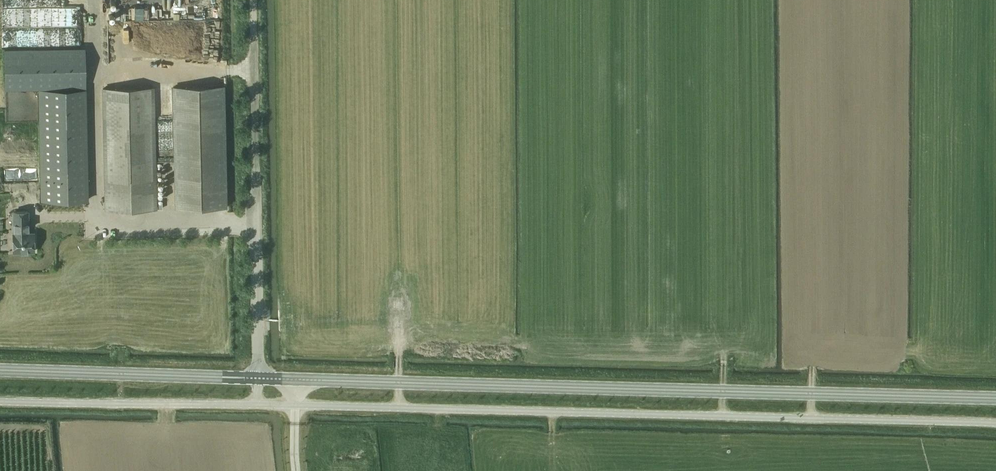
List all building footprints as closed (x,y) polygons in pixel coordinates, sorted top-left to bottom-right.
[(85,47),(4,49),(5,89),(19,89),(86,88),(85,47)] [(227,206),(225,85),(173,86),(174,157),(155,158),(155,163),(174,162),(175,207),(227,206)] [(154,87),(103,88),(105,209),(156,208),(155,163),(155,158),(154,87)] [(88,200),(85,89),(39,90),(41,201),(88,200)] [(29,165),(30,186),(38,186),(37,165),(29,165)] [(13,231),(13,242),(13,252),(34,251),(34,233),(28,233),(28,228),(28,211),(14,211),(14,231),(13,231)]
